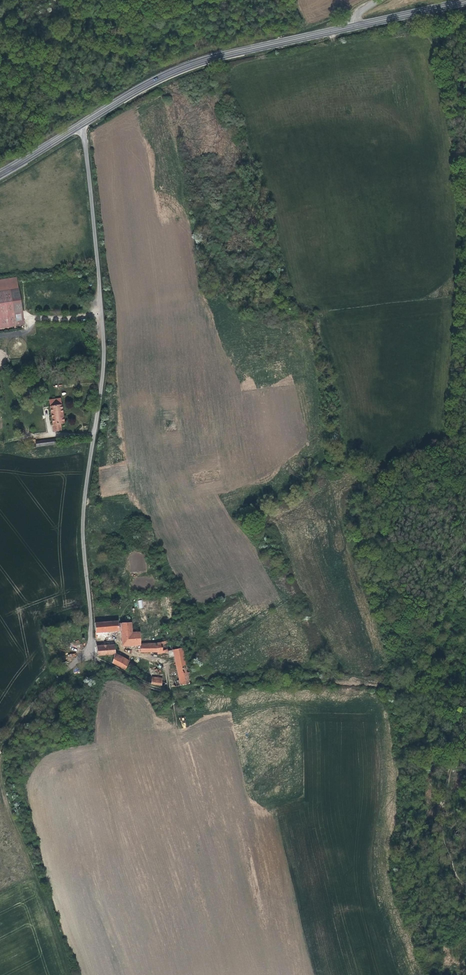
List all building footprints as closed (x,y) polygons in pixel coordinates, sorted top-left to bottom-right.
[(10,292),(8,280),(0,281),(0,294),(10,292)] [(0,294),(0,330),(16,327),(15,323),(14,323),(13,316),(14,315),(10,292),(0,294)] [(50,408),(52,426),(60,425),(64,425),(61,407),(50,408)] [(116,621),(93,623),(94,632),(117,631),(116,621)] [(121,645),(138,645),(137,633),(129,633),(129,624),(119,624),(121,645)] [(174,686),(187,684),(176,629),(164,632),(166,643),(155,645),(138,645),(138,652),(155,651),(155,653),(171,652),(178,683),(173,684),(174,686)] [(113,646),(96,646),(97,654),(116,653),(116,651),(114,651),(113,646)] [(110,662),(124,670),(128,663),(114,654),(110,662)] [(77,667),(69,675),(75,681),(83,674),(77,667)]
